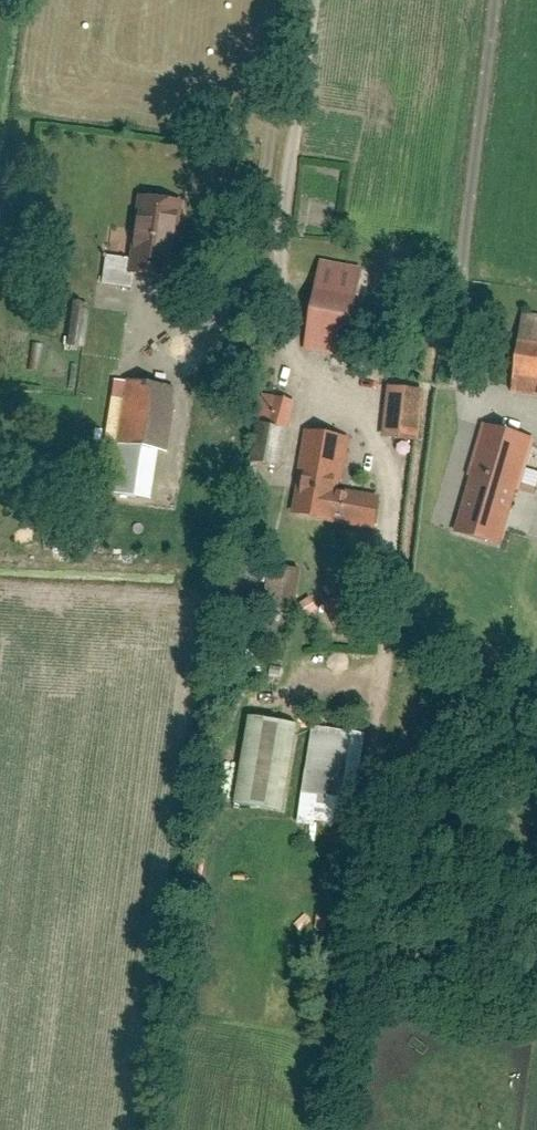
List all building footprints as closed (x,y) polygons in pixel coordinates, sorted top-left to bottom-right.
[(183,203),(137,198),(129,260),(127,276),(133,276),(173,282),(183,203)] [(131,291),(133,276),(127,276),(129,260),(106,257),(102,287),(131,291)] [(362,269),(319,261),(303,352),(345,360),(362,269)] [(88,304),(70,302),(65,348),(82,350),(88,304)] [(522,315),(511,394),(536,398),(536,317),(522,315)] [(174,389),(111,380),(101,445),(113,447),(155,453),(165,454),(174,389)] [(424,392),(387,388),(381,440),(418,444),(424,392)] [(295,404),(262,395),(255,424),(288,432),(295,404)] [(282,470),(288,432),(255,424),(248,464),(282,470)] [(482,425),(466,478),(469,479),(453,537),(500,551),(516,496),(534,501),(536,492),(536,472),(528,469),(536,441),(482,425)] [(349,441),(304,433),(289,518),(375,533),(381,498),(340,491),(349,441)] [(148,502),(155,453),(113,447),(106,495),(148,502)] [(301,572),(267,567),(260,622),(280,624),(281,614),(295,615),(301,572)] [(318,611),(310,599),(300,605),(308,617),(318,611)] [(297,727),(247,719),(232,807),(282,815),(297,727)] [(364,737),(311,729),(296,826),(314,829),(314,824),(350,830),(364,737)]
